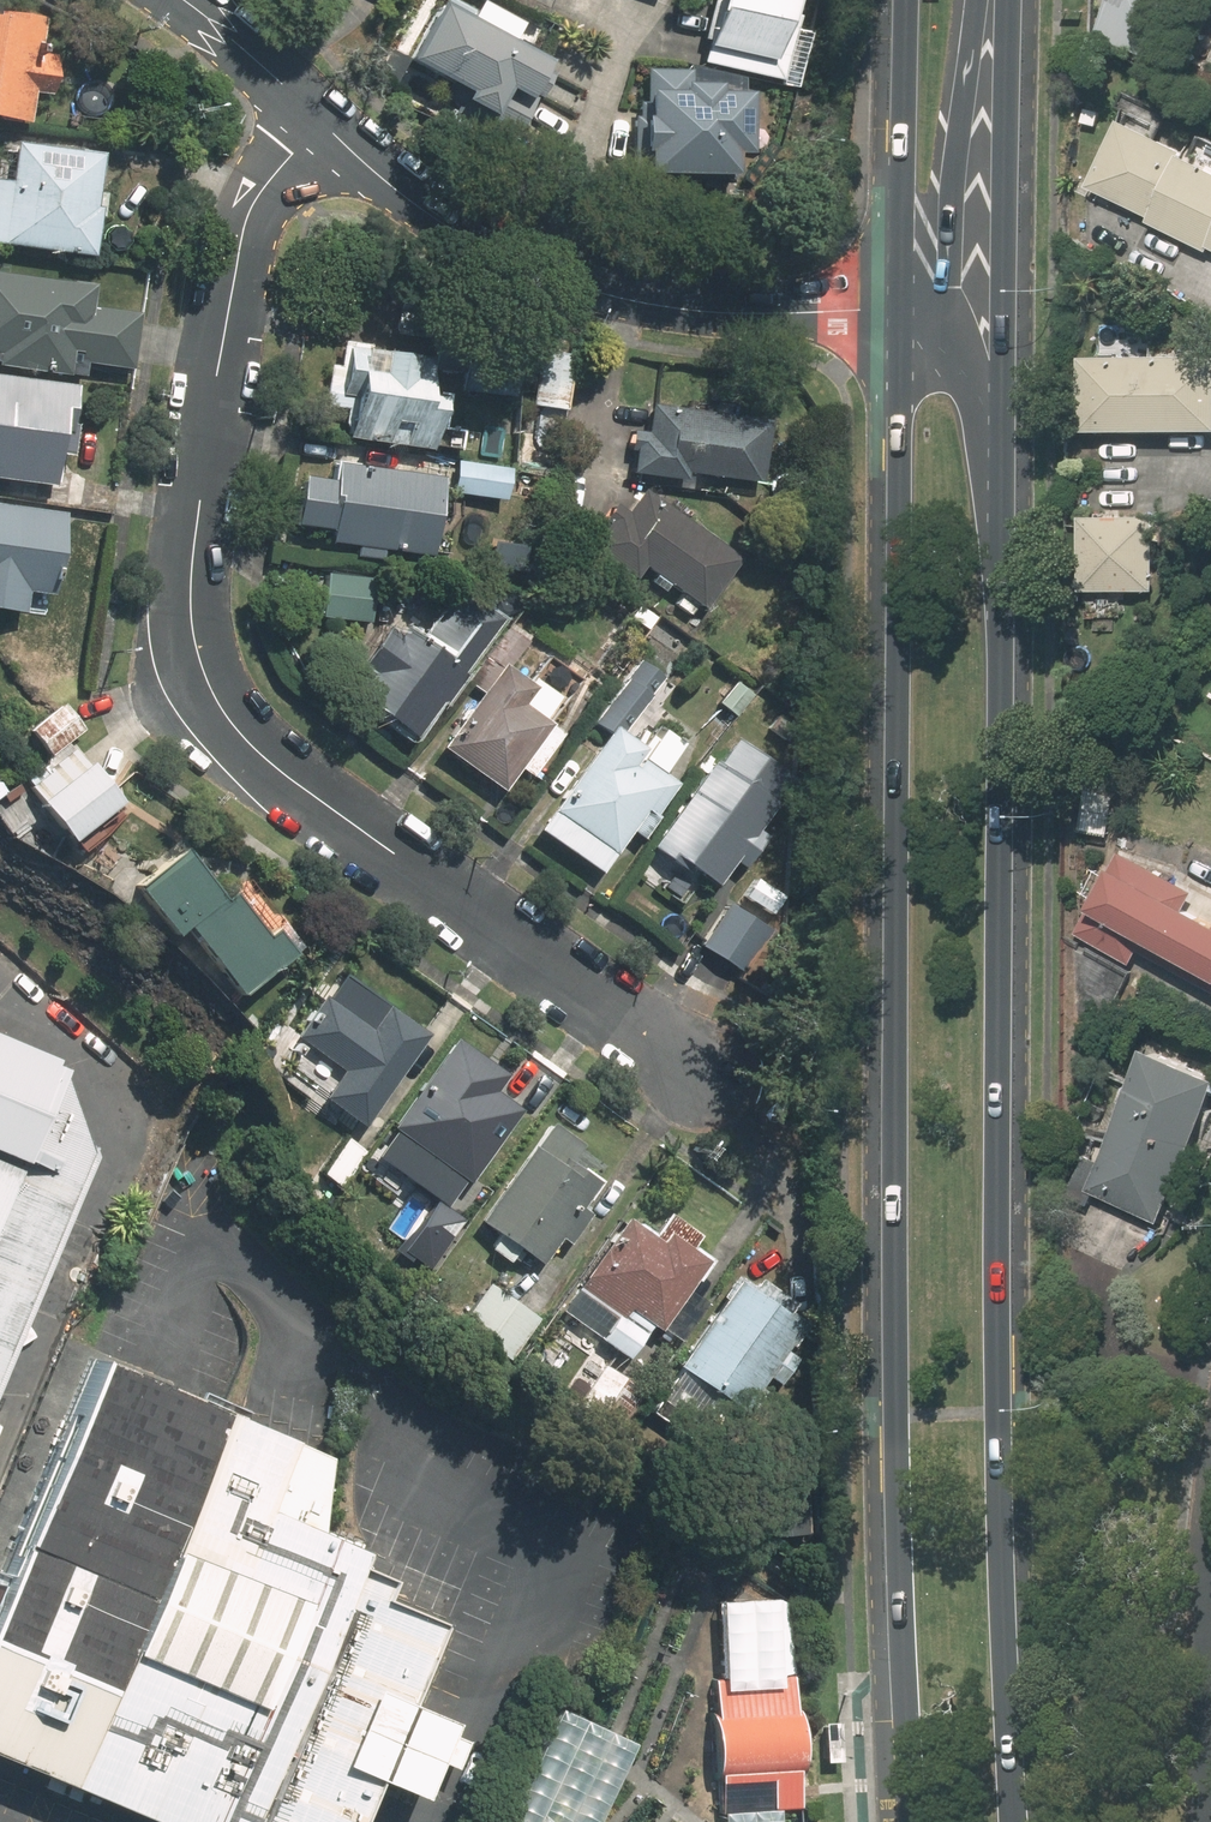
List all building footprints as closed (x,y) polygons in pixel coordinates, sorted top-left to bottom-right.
[(475,17),(444,0),(443,0),(412,57),(470,89),(466,97),(495,113),(484,133),(514,149),(538,105),(530,101),(554,58),(517,38),(527,21),(489,0),(484,0),(475,17)] [(780,79),(799,0),(720,0),(705,61),(780,79)] [(1095,28),(1167,61),(1196,0),(1108,0),(1095,28)] [(0,16),(0,116),(32,120),(35,89),(60,92),(65,53),(44,50),(48,16),(3,11),(2,16),(0,16)] [(691,80),(692,68),(649,66),(643,150),(651,150),(650,169),(738,174),(739,152),(750,153),(754,91),(720,89),(720,81),(691,80)] [(1210,251),(1210,154),(1130,116),(1096,188),(1154,215),(1151,222),(1210,251)] [(18,140),(13,179),(0,177),(0,241),(96,254),(102,207),(98,206),(105,152),(18,140)] [(87,376),(88,363),(135,368),(141,311),(94,306),(97,282),(0,272),(0,366),(87,376)] [(347,409),(343,435),(436,450),(445,393),(429,390),(435,355),(344,341),(341,361),(333,360),(326,405),(347,409)] [(463,390),(516,396),(521,351),(468,345),(463,390)] [(539,355),(533,405),(570,410),(576,359),(539,355)] [(1105,356),(1106,429),(1210,429),(1210,355),(1105,356)] [(59,486),(65,434),(72,435),(78,384),(0,375),(0,479),(59,486)] [(649,433),(634,430),(631,448),(638,449),(634,472),(686,481),(687,470),(761,483),(771,422),(654,402),(649,433)] [(298,523),(323,527),(335,529),(333,544),(357,548),(355,555),(384,559),(386,551),(436,558),(449,473),(336,457),(333,479),(305,474),(298,523)] [(518,464),(460,457),(455,491),(514,499),(518,464)] [(590,542),(639,577),(648,565),(708,608),(744,557),(647,488),(629,512),(617,504),(590,542)] [(48,616),(55,564),(62,565),(64,551),(69,511),(0,502),(0,609),(48,616)] [(1093,504),(1089,591),(1158,593),(1161,507),(1093,504)] [(328,573),(324,616),(373,621),(378,578),(328,573)] [(401,633),(390,625),(346,685),(418,737),(443,703),(447,705),(470,674),(465,671),(504,617),(460,585),(423,635),(408,624),(401,633)] [(485,690),(444,746),(505,792),(524,767),(535,775),(566,733),(553,724),(555,722),(549,717),(564,697),(536,677),(532,683),(512,668),(531,643),(509,627),(470,679),(485,690)] [(737,680),(720,703),(738,716),(756,693),(737,680)] [(30,728),(53,755),(86,728),(63,701),(30,728)] [(658,726),(646,744),(615,723),(542,830),(605,873),(634,832),(643,838),(682,781),(667,771),(686,744),(658,726)] [(746,869),(771,833),(763,827),(799,775),(738,734),(720,761),(715,757),(652,847),(718,892),(737,863),(746,869)] [(123,800),(74,740),(25,779),(74,839),(123,800)] [(187,846),(139,884),(180,935),(191,926),(246,994),(302,949),(282,923),(270,933),(236,891),(229,898),(187,846)] [(1199,887),(1124,847),(1076,937),(1130,965),(1139,949),(1210,987),(1210,915),(1190,904),(1199,887)] [(746,973),(773,929),(729,902),(702,946),(746,973)] [(430,1034),(390,1005),(383,1015),(357,996),(346,1010),(324,995),(295,1035),(345,1071),(327,1097),(365,1124),(430,1034)] [(67,1123),(33,1039),(0,1025),(0,1280),(67,1123)] [(1091,1150),(1070,1197),(1093,1207),(1100,1193),(1165,1221),(1210,1116),(1210,1063),(1158,1039),(1106,1156),(1091,1150)] [(515,1083),(482,1058),(464,1082),(440,1063),(385,1134),(451,1185),(459,1174),(470,1181),(525,1110),(505,1095),(515,1083)] [(574,1160),(586,1143),(555,1121),(538,1146),(534,1144),(481,1219),(545,1264),(563,1239),(571,1245),(593,1213),(585,1208),(604,1181),(574,1160)] [(456,1184),(422,1232),(442,1246),(476,1198),(456,1184)] [(577,1286),(618,1315),(600,1340),(633,1363),(658,1329),(662,1332),(713,1261),(694,1248),(704,1234),(676,1213),(666,1227),(636,1205),(577,1286)] [(754,1280),(739,1271),(723,1296),(725,1297),(682,1365),(683,1366),(662,1399),(730,1443),(771,1379),(780,1385),(819,1326),(796,1311),(808,1293),(764,1265),(754,1280)] [(541,1320),(491,1281),(460,1321),(511,1360),(541,1320)] [(98,1353),(0,1587),(0,1758),(154,1821),(355,1821),(438,1625),(380,1601),(391,1576),(362,1564),(368,1550),(303,1523),(333,1451),(98,1353)] [(649,1391),(605,1362),(573,1412),(617,1440),(649,1391)] [(775,1759),(771,1652),(685,1655),(689,1762),(775,1759)]
